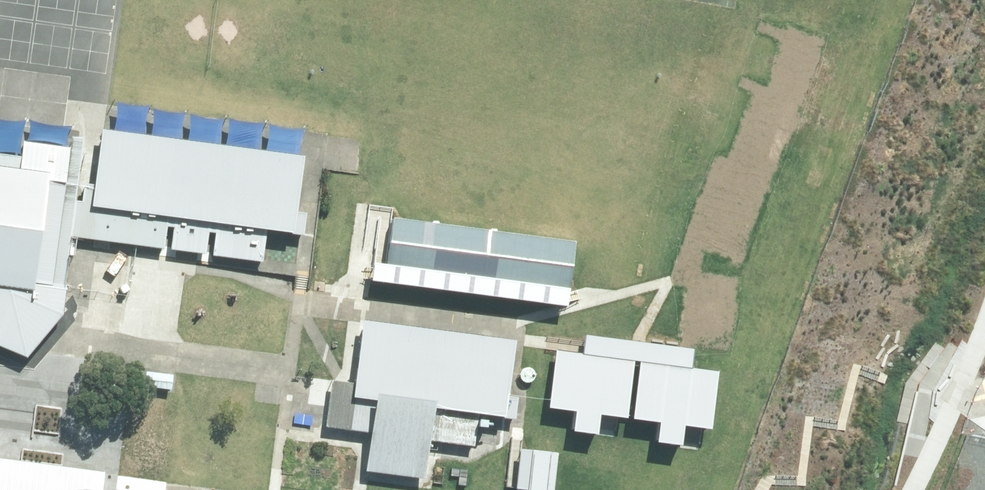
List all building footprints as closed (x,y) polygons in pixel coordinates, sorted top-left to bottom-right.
[(307,162),(104,133),(93,210),(173,222),(169,253),(266,267),(271,233),(296,237),(307,162)] [(72,152),(25,146),(24,157),(0,154),(0,349),(29,362),(61,319),(67,291),(72,152)] [(173,222),(93,210),(89,241),(169,253),(173,222)] [(392,216),(386,262),(568,284),(573,239),(392,216)] [(515,344),(365,325),(357,385),(335,382),(329,427),(372,433),(367,473),(424,481),(429,443),(478,450),(482,417),(505,420),(515,344)] [(639,360),(563,351),(556,413),(579,416),(577,433),(606,436),(608,419),(633,422),(639,360)] [(724,369),(648,361),(641,422),(664,425),(662,442),(691,445),(693,428),(717,431),(724,369)] [(566,451),(539,448),(534,489),(562,489),(566,451)] [(97,471),(0,458),(0,489),(94,489),(97,471)]
